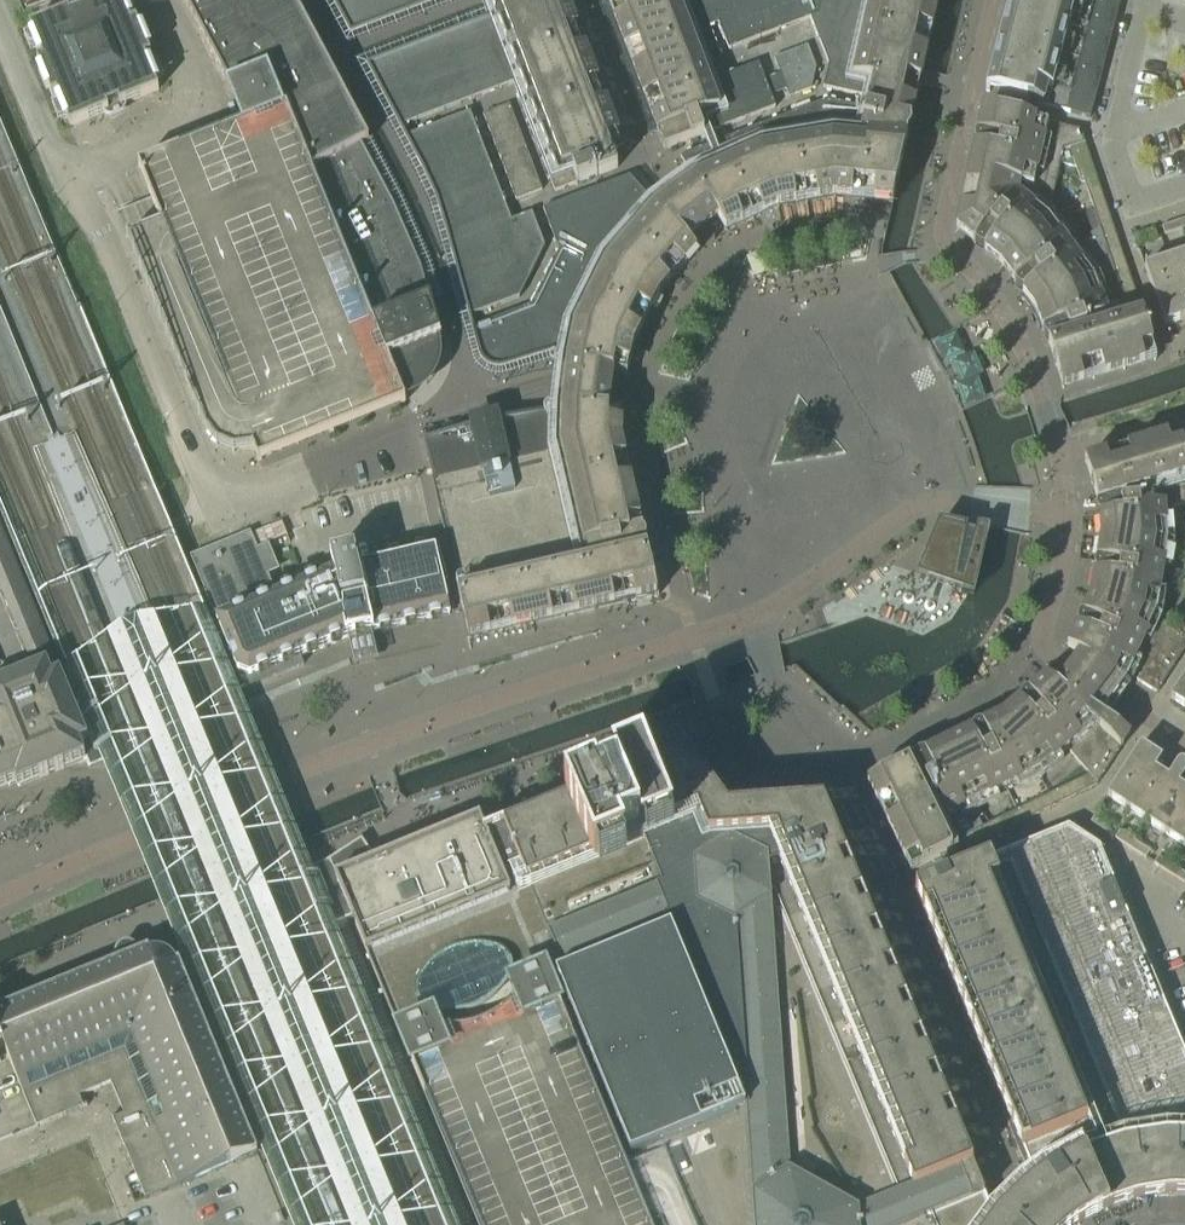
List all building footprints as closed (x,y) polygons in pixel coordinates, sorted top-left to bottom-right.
[(24,13),(55,0),(18,0),(24,13)] [(132,17),(125,0),(95,0),(78,7),(79,10),(71,13),(70,10),(29,27),(33,35),(30,36),(38,55),(40,54),(43,59),(37,61),(40,69),(38,70),(46,90),(48,89),(51,96),(57,94),(59,99),(56,100),(64,120),(67,119),(70,126),(104,112),(107,114),(109,110),(107,106),(119,102),(120,106),(124,107),(125,104),(159,90),(156,82),(158,81),(150,62),(148,63),(146,58),(151,56),(148,48),(151,47),(143,27),(140,28),(137,21),(131,23),(129,18),(132,17)] [(128,235),(207,430),(212,428),(216,434),(221,439),(227,443),(234,445),(242,445),(249,443),(249,444),(251,443),(254,451),(257,458),(258,462),(262,460),(330,433),(334,431),(402,404),(406,402),(407,401),(403,391),(402,390),(401,387),(400,388),(390,364),(392,363),(390,360),(399,356),(398,355),(410,350),(411,352),(422,347),(421,345),(433,340),(434,342),(440,340),(440,339),(440,338),(440,337),(440,336),(440,335),(439,335),(430,304),(430,303),(431,303),(431,302),(430,302),(430,301),(429,301),(420,270),(421,268),(419,268),(407,239),(407,238),(407,237),(407,236),(406,236),(393,206),(393,205),(393,204),(392,204),(376,175),(377,175),(377,174),(377,173),(376,173),(375,173),(361,146),(361,145),(367,142),(369,141),(367,137),(353,111),(351,108),(343,92),(341,88),(338,89),(329,94),(322,90),(322,89),(317,83),(312,78),(308,69),(305,61),(303,53),(303,45),(312,40),(315,39),(313,35),(304,19),(302,15),(294,0),(183,0),(232,92),(233,92),(235,98),(241,112),(245,122),(247,123),(249,124),(256,136),(221,150),(215,136),(139,166),(160,224),(128,235)] [(336,4),(335,5),(335,6),(336,6),(336,7),(337,7),(350,31),(350,32),(350,33),(351,34),(352,33),(352,32),(378,22),(379,22),(379,23),(380,23),(381,22),(381,21),(406,12),(407,12),(408,12),(408,11),(433,1),(433,2),(434,2),(435,1),(435,0),(436,0),(333,0),(336,4)] [(488,1),(494,17),(476,24),(475,24),(475,23),(474,23),(473,23),(473,24),(473,25),(448,34),(448,33),(447,33),(446,33),(446,34),(446,35),(421,45),(421,44),(420,44),(419,44),(419,45),(418,45),(419,46),(394,55),(393,54),(392,54),(391,55),(391,56),(392,56),(370,64),(369,64),(369,63),(368,63),(367,64),(367,65),(368,66),(369,66),(377,82),(377,83),(377,84),(378,84),(391,108),(390,109),(391,109),(391,110),(392,110),(401,127),(514,84),(555,192),(618,168),(617,166),(616,166),(611,151),(624,146),(625,145),(625,144),(624,143),(623,143),(613,118),(614,118),(614,117),(614,116),(613,116),(603,91),(604,91),(604,90),(603,89),(602,89),(593,64),(594,64),(594,63),(594,62),(593,62),(592,62),(582,37),(583,36),(583,35),(582,36),(572,10),(573,9),(573,8),(571,8),(568,0),(487,0),(488,1)] [(826,88),(869,98),(868,104),(867,109),(909,119),(913,102),(902,99),(907,78),(917,81),(936,0),(607,0),(610,8),(610,9),(610,10),(611,10),(620,32),(619,33),(619,34),(620,35),(621,35),(629,56),(628,57),(628,58),(629,58),(630,58),(638,82),(637,82),(638,83),(639,83),(648,106),(647,106),(647,107),(648,107),(657,131),(656,132),(657,133),(658,132),(665,150),(676,146),(776,107),(771,95),(786,89),(789,97),(812,89),(816,67),(808,45),(774,58),(780,74),(765,80),(759,63),(726,76),(708,28),(719,24),(729,50),(811,18),(828,65),(823,88),(826,88)] [(986,91),(1001,95),(1091,118),(1121,0),(1009,0),(986,91)] [(549,410),(548,409),(545,409),(545,411),(532,414),(532,413),(529,413),(529,415),(516,418),(515,416),(513,417),(513,418),(500,421),(500,420),(497,421),(497,422),(486,425),(474,427),(474,426),(472,426),(472,428),(458,431),(458,430),(455,430),(456,432),(442,435),(442,433),(440,434),(440,435),(426,439),(426,437),(424,438),(424,440),(425,440),(428,449),(426,449),(427,452),(428,451),(431,464),(430,465),(430,467),(432,467),(435,478),(433,479),(433,480),(432,480),(461,607),(460,607),(461,610),(463,610),(469,636),(467,636),(468,640),(472,639),(471,637),(499,630),(500,632),(503,631),(502,629),(530,623),(531,625),(534,624),(534,622),(547,619),(561,616),(562,618),(565,617),(565,615),(593,609),(593,611),(596,610),(596,608),(624,601),(624,603),(627,603),(627,601),(642,597),(655,594),(655,596),(659,595),(658,591),(657,592),(654,577),(651,564),(652,563),(651,560),(649,561),(645,546),(646,545),(644,532),(644,529),(642,530),(635,502),(637,501),(636,498),(634,499),(628,470),(630,470),(629,467),(627,467),(622,443),(623,442),(623,441),(623,439),(621,439),(622,414),(624,414),(624,411),(620,411),(620,412),(610,412),(612,391),(615,361),(629,363),(632,348),(634,348),(634,346),(633,345),(644,322),(646,323),(647,321),(645,320),(657,296),(658,297),(660,296),(658,294),(676,275),(677,276),(679,274),(677,273),(694,253),(696,254),(697,252),(696,250),(694,251),(687,243),(688,242),(688,241),(703,230),(718,219),(719,218),(720,219),(725,228),(724,229),(725,231),(728,230),(727,229),(751,218),(752,220),(754,219),(753,217),(777,207),(778,208),(780,207),(780,206),(805,202),(806,203),(808,203),(808,201),(834,197),(834,199),(836,198),(836,197),(862,199),(862,201),(864,201),(864,198),(865,186),(874,187),(882,188),(898,116),(867,109),(827,100),(680,157),(687,169),(667,183),(648,198),(647,197),(643,198),(640,189),(637,190),(634,182),(632,183),(629,176),(621,179),(601,187),(543,209),(559,251),(532,305),(477,326),(475,327),(474,326),(472,326),(473,329),(474,329),(480,351),(478,351),(479,354),(482,353),(482,352),(484,351),(504,362),(504,364),(503,365),(504,367),(506,367),(506,365),(528,358),(528,360),(531,359),(531,357),(553,351),(553,352),(555,352),(554,350),(557,350),(552,389),(549,410)] [(516,200),(542,190),(509,104),(483,114),(516,200)] [(1153,351),(1081,131),(997,111),(984,108),(966,185),(979,189),(974,210),(961,207),(959,216),(958,221),(956,230),(1002,266),(1035,311),(1048,344),(1063,393),(1086,386),(1082,372),(1103,366),(1107,379),(1147,367),(1143,354),(1153,351)] [(470,113),(406,137),(406,138),(406,139),(407,139),(408,139),(422,167),(422,168),(422,169),(423,169),(424,169),(437,198),(436,199),(437,200),(438,200),(447,231),(446,232),(446,233),(447,233),(448,233),(456,264),(455,265),(455,266),(456,266),(456,267),(457,267),(465,298),(465,299),(465,300),(465,301),(466,301),(470,316),(472,316),(474,315),(519,298),(545,247),(532,213),(512,221),(470,113)] [(1090,200),(1085,201),(1096,236),(1101,233),(1090,200)] [(1182,229),(1179,221),(1162,227),(1165,235),(1182,229)] [(1153,230),(1134,236),(1137,244),(1156,238),(1153,230)] [(1144,267),(1164,326),(1184,319),(1184,307),(1184,305),(1184,253),(1144,267)] [(789,295),(826,289),(827,302),(846,300),(841,267),(786,275),(789,295)] [(1105,447),(1082,454),(1098,505),(1101,540),(1091,598),(1069,650),(1080,655),(1070,669),(1058,686),(1046,678),(1001,717),(868,783),(911,871),(964,845),(966,850),(1097,785),(1130,734),(1101,715),(1114,697),(1128,675),(1158,694),(1184,651),(1184,626),(1183,630),(1180,634),(1156,619),(1169,542),(1165,499),(1184,498),(1184,499),(1184,454),(1180,439),(1170,442),(1166,429),(1126,441),(1130,454),(1109,460),(1105,447)] [(1184,533),(1184,512),(1176,515),(1181,534),(1184,533)] [(48,667),(56,663),(0,526),(0,684),(47,665),(48,667)] [(941,526),(921,574),(969,591),(974,593),(987,533),(976,531),(976,534),(966,531),(941,526)] [(222,634),(238,673),(244,688),(303,664),(300,657),(348,638),(450,614),(450,613),(435,550),(359,568),(355,552),(330,558),(334,573),(277,596),(250,532),(190,557),(205,593),(222,634)] [(1163,607),(1157,618),(1170,626),(1176,615),(1163,607)] [(73,667),(303,1224),(440,1224),(194,615),(140,620),(111,632),(73,667)] [(16,783),(18,787),(86,759),(80,746),(81,746),(88,743),(61,675),(52,678),(48,667),(47,665),(0,684),(0,790),(16,783)] [(906,703),(936,686),(929,674),(899,690),(906,703)] [(1171,698),(1184,708),(1184,676),(1171,698)] [(1107,796),(1184,846),(1184,789),(1179,785),(1183,780),(1184,776),(1184,762),(1183,762),(1182,762),(1181,762),(1180,762),(1179,763),(1178,763),(1177,764),(1175,767),(1172,772),(1168,778),(1155,769),(1162,758),(1141,744),(1109,793),(1107,796)] [(335,878),(350,915),(390,1012),(408,1056),(431,1111),(453,1165),(472,1209),(478,1224),(998,1224),(954,1119),(889,962),(824,804),(729,810),(685,751),(486,834),(479,819),(453,829),(442,834),(441,834),(440,835),(439,835),(438,836),(437,836),(436,837),(435,837),(434,838),(433,838),(432,839),(431,840),(430,840),(429,841),(428,841),(428,842),(427,842),(426,843),(425,844),(424,845),(423,845),(423,846),(422,846),(421,848),(420,848),(420,849),(419,849),(419,850),(418,850),(417,851),(417,852),(416,853),(415,854),(414,855),(414,856),(413,857),(412,858),(412,859),(413,860),(419,875),(396,885),(385,860),(386,859),(385,857),(376,861),(335,878)] [(1107,832),(1112,825),(1095,814),(1090,822),(1107,832)] [(916,890),(938,941),(1054,1224),(1074,1224),(1079,1221),(1098,1210),(1108,1205),(1136,1196),(1152,1193),(1152,1194),(1184,1193),(1184,1054),(1106,861),(1100,846),(1099,846),(1069,827),(916,890)] [(1130,848),(1135,840),(1120,830),(1115,838),(1130,848)] [(330,860),(264,887),(265,888),(266,891),(287,940),(331,923),(350,915),(335,878),(376,861),(371,854),(361,840),(330,860)] [(1135,840),(1130,848),(1146,858),(1151,850),(1135,840)] [(1169,873),(1174,866),(1158,856),(1154,863),(1169,873)] [(1174,866),(1169,873),(1184,883),(1184,873),(1174,866)] [(0,1011),(0,1037),(4,1047),(37,1126),(104,1099),(145,1198),(149,1197),(183,1183),(247,1157),(249,1156),(257,1153),(248,1130),(239,1108),(235,1099),(179,962),(176,963),(176,964),(174,961),(173,959),(171,957),(168,956),(166,954),(164,953),(161,952),(158,952),(155,952),(153,952),(150,953),(149,950),(139,953),(138,951),(137,950),(136,948),(135,947),(133,946),(131,945),(129,944),(127,944),(125,945),(123,945),(121,946),(120,947),(118,949),(117,951),(116,952),(116,954),(116,956),(116,959),(116,961),(117,962),(0,1011)]
